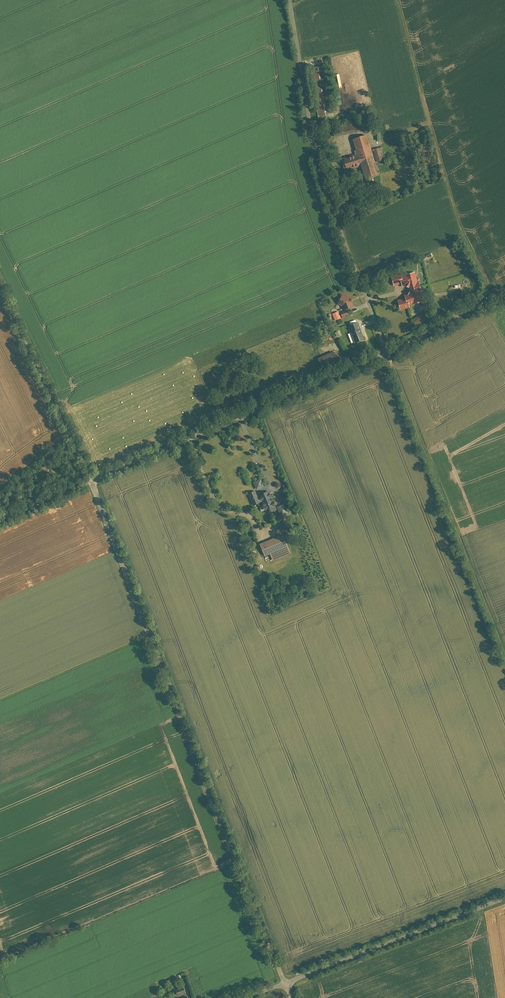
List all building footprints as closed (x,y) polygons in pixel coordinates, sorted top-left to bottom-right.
[(325,66),(314,68),(322,117),(333,115),(325,66)] [(368,135),(355,139),(359,153),(362,164),(366,178),(379,174),(375,163),(377,162),(373,150),(368,135)] [(387,159),(383,147),(373,150),(377,162),(387,159)] [(362,164),(359,153),(343,158),(346,169),(362,164)] [(407,294),(408,298),(403,299),(406,309),(412,307),(411,305),(424,302),(417,272),(402,276),(404,283),(405,286),(409,285),(411,293),(407,294)] [(393,278),(395,285),(404,283),(402,276),(393,278)] [(352,300),(351,298),(344,294),(339,304),(344,306),(345,310),(355,306),(353,303),(354,302),(353,299),(352,300)] [(352,309),(343,313),(344,317),(348,316),(347,315),(353,313),(352,309)] [(366,340),(359,323),(351,326),(353,332),(357,343),(366,340)] [(357,343),(353,332),(349,334),(354,345),(357,343)] [(335,351),(320,358),(324,368),(340,362),(335,351)] [(253,482),(256,490),(264,486),(261,479),(253,482)] [(255,492),(249,494),(254,505),(262,502),(271,498),(269,492),(260,496),(261,498),(258,499),(255,492)] [(276,510),(271,498),(262,502),(267,513),(276,510)] [(283,535),(260,545),(265,556),(270,554),(273,560),(290,553),(283,535)] [(179,996),(187,993),(185,988),(177,990),(179,996)]
